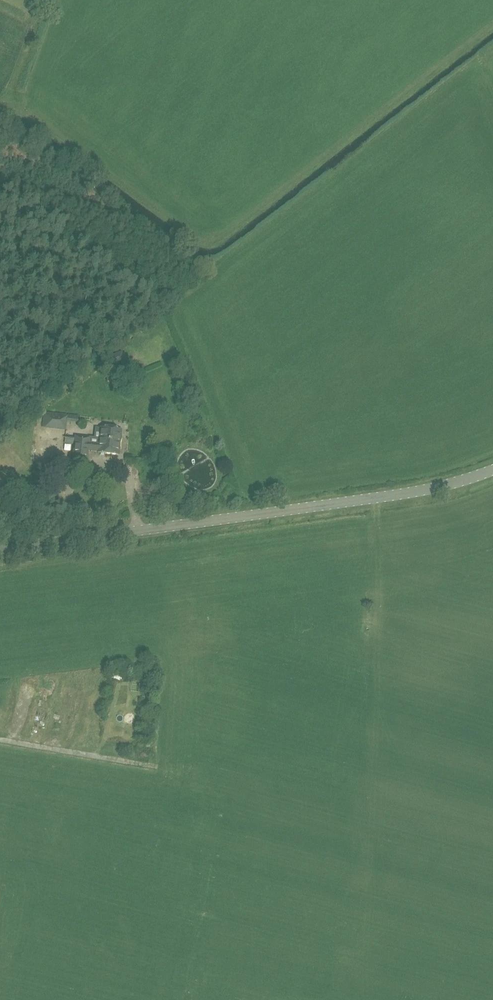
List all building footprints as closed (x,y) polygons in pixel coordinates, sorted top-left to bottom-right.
[(66,414),(44,412),(42,427),(44,427),(44,429),(66,431),(67,417),(66,417),(66,414)] [(76,436),(73,460),(87,462),(89,450),(99,451),(98,453),(119,455),(122,430),(101,427),(100,427),(99,429),(95,428),(94,438),(90,438),(76,436)]
